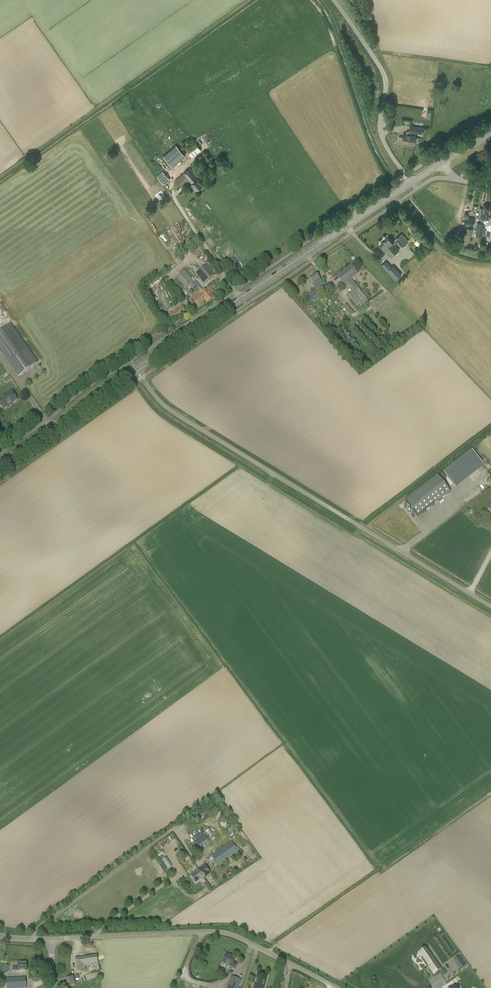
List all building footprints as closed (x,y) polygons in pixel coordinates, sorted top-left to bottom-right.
[(406,134),(403,134),(403,137),(403,138),(418,140),(418,138),(415,137),(415,135),(411,135),(412,132),(407,131),(406,134)] [(201,150),(195,142),(185,149),(192,158),(201,150)] [(185,155),(176,145),(163,156),(173,167),(185,155)] [(214,165),(203,153),(196,159),(207,171),(214,165)] [(181,187),(188,181),(196,190),(202,185),(197,179),(199,177),(190,167),(175,181),(181,187)] [(166,184),(171,178),(163,171),(157,176),(166,184)] [(486,220),(487,213),(490,213),(490,206),(483,205),(483,209),(480,208),(478,217),(481,217),(480,220),(486,221),(486,220)] [(473,226),(474,219),(465,218),(464,225),(473,226)] [(485,222),(478,221),(476,234),(483,235),(485,222)] [(380,245),(385,250),(385,251),(391,257),(399,250),(395,245),(398,243),(402,247),(408,241),(402,234),(392,242),(388,238),(380,245)] [(188,247),(197,239),(196,237),(186,245),(188,247)] [(386,261),(381,265),(395,280),(401,275),(393,265),(392,267),(386,261)] [(196,273),(204,284),(216,275),(207,264),(196,273)] [(336,276),(343,284),(358,273),(351,264),(336,276)] [(194,283),(184,270),(174,278),(183,290),(194,283)] [(321,297),(330,291),(323,281),(321,282),(316,274),(310,279),(315,286),(313,287),(321,297)] [(354,291),(348,295),(357,307),(367,299),(358,287),(354,291)] [(206,303),(214,297),(207,289),(193,300),(198,306),(204,301),(206,303)] [(355,313),(347,303),(343,307),(351,316),(355,313)] [(186,311),(182,306),(165,319),(169,324),(186,311)] [(18,377),(38,362),(10,322),(0,330),(0,351),(18,377)] [(15,396),(11,390),(0,398),(0,405),(4,410),(18,400),(17,398),(17,397),(16,395),(15,395),(15,396)] [(457,487),(486,466),(474,449),(445,471),(457,487)] [(418,517),(450,492),(438,476),(405,500),(418,517)] [(213,805),(207,811),(211,815),(217,809),(213,805)] [(192,839),(200,850),(210,843),(202,832),(192,839)] [(231,841),(211,856),(218,865),(226,860),(226,861),(231,858),(230,857),(238,851),(231,841)] [(163,860),(162,860),(164,863),(168,869),(172,866),(168,860),(166,858),(163,860)] [(203,865),(194,871),(194,872),(190,875),(196,883),(201,879),(202,880),(210,874),(203,865)] [(207,882),(203,885),(208,892),(212,890),(207,882)] [(428,950),(420,956),(432,974),(440,968),(428,950)] [(222,962),(231,966),(231,967),(235,969),(238,963),(234,962),(235,958),(226,954),(222,962)] [(77,973),(86,972),(86,966),(98,964),(96,955),(75,958),(77,973)] [(463,961),(457,965),(460,969),(466,965),(463,961)] [(13,967),(14,971),(27,970),(26,962),(18,963),(18,967),(13,967)] [(259,987),(264,987),(267,976),(257,974),(254,986),(259,987)] [(75,984),(74,980),(79,979),(78,975),(66,980),(69,987),(75,984)] [(231,976),(226,987),(238,987),(242,980),(231,976)] [(7,978),(7,987),(26,987),(26,977),(7,978)]
